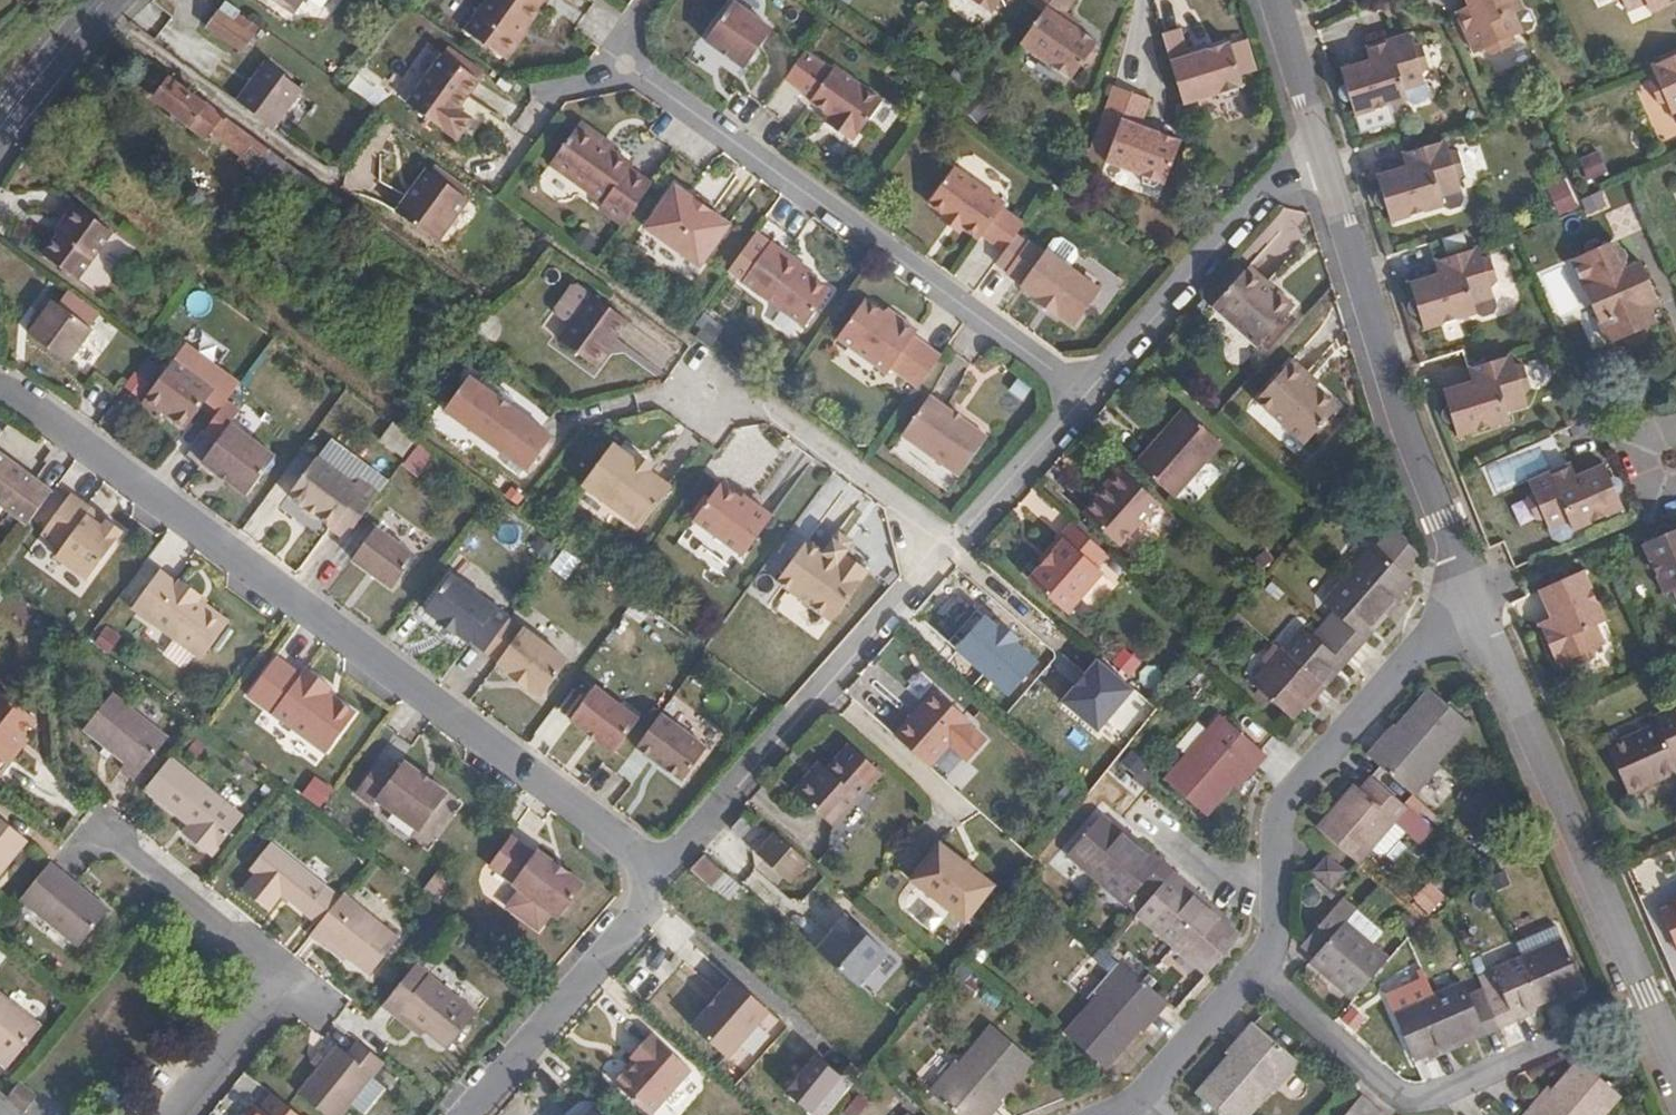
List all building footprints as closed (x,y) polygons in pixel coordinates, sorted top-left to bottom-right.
[(251,24),(217,0),(216,0),(199,23),(234,47),(251,24)] [(289,16),(300,0),(266,0),(289,16)] [(460,29),(501,57),(540,0),(481,0),(460,29)] [(988,9),(995,0),(975,0),(988,9)] [(1004,28),(1070,75),(1084,57),(1089,58),(1096,48),(1094,42),(1096,38),(1061,13),(1070,0),(1024,0),(1004,28)] [(1461,28),(1473,57),(1482,53),(1490,57),(1512,48),(1517,37),(1529,32),(1532,24),(1533,21),(1530,15),(1522,11),(1517,0),(1466,0),(1470,8),(1471,8),(1477,21),(1461,28)] [(1612,5),(1622,8),(1627,16),(1645,8),(1649,15),(1675,3),(1675,0),(1610,0),(1612,5)] [(730,1),(702,40),(742,68),(769,29),(730,1)] [(1455,15),(1461,28),(1477,21),(1471,8),(1470,8),(1455,15)] [(1177,23),(1159,28),(1183,102),(1220,90),(1226,96),(1237,92),(1237,85),(1242,82),(1237,67),(1253,61),(1245,37),(1229,42),(1228,40),(1186,53),(1177,23)] [(1363,78),(1347,84),(1357,116),(1369,112),(1375,116),(1395,111),(1398,103),(1415,98),(1420,89),(1417,79),(1409,75),(1394,24),(1349,38),(1357,68),(1359,67),(1363,78)] [(802,51),(782,79),(809,98),(806,101),(827,115),(833,119),(828,126),(849,140),(852,133),(856,135),(879,100),(832,67),(829,70),(802,51)] [(439,53),(403,102),(454,138),(468,119),(454,108),(474,79),(439,53)] [(262,56),(249,75),(285,102),(299,84),(262,56)] [(1650,69),(1654,78),(1649,87),(1659,109),(1669,111),(1675,127),(1675,58),(1650,69)] [(1343,72),(1347,84),(1363,78),(1359,67),(1357,68),(1343,72)] [(249,75),(233,95),(270,122),(285,102),(249,75)] [(239,183),(247,188),(274,152),(229,119),(200,97),(198,101),(165,77),(152,94),(185,118),(183,121),(190,127),(201,135),(205,129),(236,152),(233,158),(248,170),(239,183)] [(1113,81),(1102,114),(1120,119),(1107,158),(1143,171),(1144,179),(1155,182),(1161,177),(1165,178),(1181,134),(1140,120),(1149,94),(1113,81)] [(1120,119),(1102,114),(1088,152),(1107,158),(1120,119)] [(833,119),(827,115),(823,122),(828,126),(833,119)] [(575,124),(572,128),(605,152),(609,148),(575,124)] [(596,207),(620,224),(649,184),(626,167),(629,162),(609,148),(605,152),(572,128),(547,162),(600,201),(596,207)] [(1448,154),(1446,144),(1414,153),(1418,170),(1407,174),(1407,171),(1377,180),(1390,225),(1443,207),(1441,199),(1460,193),(1458,185),(1465,178),(1459,158),(1448,154)] [(274,152),(247,188),(292,221),(318,185),(294,167),(274,152)] [(1414,153),(1402,156),(1407,171),(1407,174),(1418,170),(1414,153)] [(969,224),(1005,250),(1016,234),(1024,222),(988,197),(991,192),(940,156),(914,193),(965,228),(969,224)] [(421,167),(406,190),(445,219),(462,193),(421,167)] [(106,210),(64,180),(32,226),(73,255),(106,210)] [(710,212),(690,199),(673,187),(644,228),(696,267),(727,224),(710,212)] [(445,219),(406,190),(393,210),(433,237),(445,219)] [(694,194),(690,199),(710,212),(713,206),(694,194)] [(1008,270),(1006,272),(1021,282),(1020,285),(1034,296),(1032,300),(1055,314),(1057,312),(1073,323),(1099,287),(1068,265),(1046,249),(1044,251),(1029,240),(1028,242),(1016,234),(1005,250),(996,262),(1008,270)] [(1051,241),(1046,249),(1068,265),(1074,258),(1075,251),(1057,238),(1051,241)] [(769,241),(740,280),(802,324),(828,289),(796,267),(800,262),(769,241)] [(1628,272),(1631,271),(1620,242),(1575,260),(1595,313),(1593,319),(1596,328),(1604,331),(1621,325),(1630,330),(1648,323),(1652,311),(1661,307),(1650,279),(1633,285),(1628,272)] [(1455,276),(1441,280),(1413,288),(1425,332),(1478,316),(1477,309),(1496,303),(1493,293),(1498,285),(1492,264),(1482,260),(1480,249),(1450,260),(1455,276)] [(1450,260),(1437,264),(1441,280),(1455,276),(1450,260)] [(1231,261),(1201,295),(1211,303),(1241,271),(1231,261)] [(1272,293),(1276,290),(1246,264),(1242,269),(1272,293)] [(1650,279),(1644,265),(1628,272),(1633,285),(1650,279)] [(1241,271),(1211,303),(1210,306),(1256,345),(1292,303),(1276,290),(1272,293),(1242,269),(1241,271)] [(586,292),(553,338),(589,363),(623,318),(586,292)] [(36,313),(42,317),(35,325),(28,335),(67,363),(91,330),(46,299),(36,313)] [(890,367),(918,387),(942,354),(914,334),(916,329),(898,316),(895,321),(882,312),(863,299),(837,337),(885,372),(890,367)] [(885,307),(882,312),(895,321),(898,316),(885,307)] [(36,313),(30,321),(35,325),(42,317),(36,313)] [(1475,387),(1474,386),(1445,395),(1459,440),(1511,424),(1509,415),(1528,409),(1526,399),(1531,392),(1525,370),(1516,366),(1514,358),(1482,366),(1487,383),(1475,387)] [(1289,359),(1252,402),(1303,445),(1335,407),(1301,378),(1305,372),(1289,359)] [(141,404),(156,415),(159,410),(185,429),(214,390),(174,360),(141,404)] [(1482,366),(1470,371),(1474,386),(1475,387),(1487,383),(1482,366)] [(464,376),(440,409),(500,453),(523,470),(547,436),(496,398),(464,376)] [(927,394),(899,433),(957,474),(984,434),(927,394)] [(1184,411),(1134,467),(1173,500),(1223,445),(1184,411)] [(230,424),(202,463),(247,496),(276,457),(230,424)] [(608,447),(576,491),(637,534),(668,489),(648,475),(651,470),(635,459),(632,464),(608,447)] [(27,526),(52,492),(0,454),(0,506),(27,526)] [(1570,467),(1559,471),(1565,486),(1577,481),(1570,467)] [(1565,486),(1559,471),(1529,484),(1533,495),(1528,502),(1535,521),(1545,523),(1553,541),(1564,545),(1571,542),(1572,532),(1623,510),(1605,469),(1577,481),(1565,486)] [(1122,473),(1098,501),(1134,533),(1159,505),(1122,473)] [(326,480),(301,514),(343,544),(367,511),(326,480)] [(719,484),(693,521),(722,542),(716,550),(735,564),(769,515),(752,503),(749,505),(719,484)] [(39,537),(60,552),(54,560),(85,584),(121,535),(105,524),(100,531),(85,519),(90,512),(69,497),(39,537)] [(1134,533),(1098,501),(1083,517),(1120,549),(1134,533)] [(1108,557),(1073,525),(1061,537),(1063,541),(1028,581),(1066,616),(1104,574),(1098,569),(1108,557)] [(376,528),(353,560),(393,589),(417,557),(376,528)] [(834,532),(830,539),(844,550),(848,542),(834,532)] [(1297,615),(1276,639),(1250,672),(1289,702),(1306,682),(1313,686),(1322,676),(1315,671),(1336,647),(1342,651),(1352,639),(1364,625),(1359,620),(1378,598),(1383,602),(1393,590),(1387,585),(1405,564),(1367,532),(1338,565),(1319,589),(1333,600),(1322,614),(1311,626),(1297,615)] [(1644,548),(1652,567),(1665,598),(1674,594),(1675,600),(1675,533),(1644,548)] [(844,550),(830,539),(821,550),(806,540),(777,581),(830,620),(866,569),(843,552),(844,550)] [(159,572),(132,608),(202,659),(228,622),(198,600),(201,596),(180,580),(177,585),(159,572)] [(452,575),(425,611),(439,621),(430,635),(446,647),(456,634),(471,644),(472,642),(485,652),(509,620),(510,618),(452,575)] [(1554,635),(1538,642),(1551,671),(1560,667),(1568,672),(1590,663),(1592,653),(1601,649),(1593,631),(1600,627),(1579,576),(1535,596),(1545,623),(1549,621),(1554,635)] [(949,648),(953,650),(980,622),(990,630),(994,626),(979,613),(968,614),(948,637),(949,648)] [(522,630),(509,620),(485,652),(498,662),(497,663),(511,674),(509,676),(526,689),(527,686),(542,697),(568,661),(524,628),(522,630)] [(1533,628),(1538,642),(1554,635),(1549,621),(1545,623),(1533,628)] [(980,622),(953,650),(956,654),(971,666),(1004,695),(1030,666),(990,630),(980,622)] [(1076,646),(1067,658),(1096,684),(1107,671),(1076,646)] [(971,666),(956,654),(951,659),(965,672),(971,666)] [(276,657),(247,697),(325,755),(355,714),(335,699),(332,704),(324,698),(327,693),(331,688),(305,669),(300,675),(276,657)] [(1096,684),(1067,658),(1057,671),(1074,686),(1121,728),(1132,738),(1139,729),(1093,688),(1096,684)] [(1384,719),(1364,744),(1414,784),(1439,754),(1432,748),(1465,708),(1430,679),(1392,726),(1384,719)] [(639,719),(595,687),(571,719),(615,752),(639,719)] [(115,689),(84,725),(127,761),(123,766),(135,777),(171,733),(115,689)] [(932,691),(890,739),(927,769),(968,722),(932,691)] [(12,759),(9,755),(36,721),(0,692),(0,775),(12,759)] [(335,699),(327,693),(324,698),(332,704),(335,699)] [(1219,706),(1168,769),(1203,798),(1245,747),(1254,755),(1263,743),(1219,706)] [(1660,782),(1656,773),(1674,765),(1675,764),(1675,711),(1675,710),(1655,719),(1658,725),(1607,748),(1628,795),(1660,782)] [(708,746),(662,712),(637,746),(684,780),(708,746)] [(816,772),(812,769),(809,767),(787,792),(827,827),(864,785),(873,775),(841,746),(832,755),(820,768),(816,772)] [(246,815),(170,753),(146,783),(193,822),(203,830),(197,838),(214,853),(246,815)] [(448,794),(404,761),(396,772),(380,760),(356,793),(373,806),(377,800),(420,832),(448,794)] [(1356,773),(1321,815),(1359,846),(1393,805),(1417,824),(1427,811),(1371,764),(1360,777),(1356,773)] [(1660,782),(1675,774),(1675,768),(1674,765),(1656,773),(1660,782)] [(1090,864),(1100,872),(1123,890),(1133,880),(1147,890),(1137,903),(1151,915),(1176,935),(1208,961),(1238,924),(1219,908),(1224,903),(1210,892),(1205,897),(1182,877),(1186,872),(1172,860),(1158,848),(1153,853),(1130,836),(1135,829),(1121,819),(1116,824),(1096,807),(1066,844),(1090,864)] [(753,823),(744,815),(731,830),(740,838),(753,823)] [(30,842),(0,818),(0,880),(30,842)] [(203,830),(193,822),(187,830),(197,838),(203,830)] [(519,891),(506,908),(538,932),(551,914),(559,921),(585,887),(568,874),(564,879),(551,868),(554,864),(537,851),(534,856),(511,837),(489,867),(513,884),(511,885),(519,891)] [(284,893),(317,920),(339,893),(272,840),(250,866),(258,872),(247,887),(272,907),(284,893)] [(939,842),(909,878),(963,923),(993,887),(939,842)] [(1330,844),(1317,860),(1333,873),(1346,857),(1330,844)] [(700,855),(687,869),(703,883),(715,869),(700,855)] [(47,858),(16,898),(79,949),(111,909),(47,858)] [(568,874),(554,864),(551,868),(564,879),(568,874)] [(794,864),(769,893),(781,903),(806,874),(794,864)] [(441,874),(427,892),(440,901),(453,883),(441,874)] [(317,920),(306,935),(325,949),(331,943),(370,974),(400,937),(341,890),(339,893),(317,920)] [(1327,906),(1305,933),(1319,945),(1314,951),(1357,986),(1388,946),(1380,939),(1347,914),(1353,906),(1337,893),(1327,906)] [(1663,913),(1670,930),(1675,944),(1675,907),(1663,913)] [(842,913),(811,948),(856,986),(886,952),(842,913)] [(1519,932),(1527,946),(1567,927),(1560,913),(1519,932)] [(1567,927),(1527,946),(1498,959),(1505,973),(1490,980),(1476,987),(1468,971),(1397,1004),(1420,1053),(1446,1040),(1449,1046),(1464,1039),(1462,1033),(1491,1020),(1494,1025),(1522,1012),(1520,1007),(1548,993),(1552,1001),(1568,994),(1564,986),(1589,975),(1567,927)] [(1096,988),(1066,1026),(1105,1057),(1143,1010),(1149,1014),(1167,991),(1116,951),(1091,984),(1096,988)] [(414,960),(378,1005),(394,1018),(399,1012),(447,1051),(478,1013),(443,984),(414,960)] [(767,1012),(731,981),(690,1027),(727,1059),(767,1012)] [(24,1045),(38,1028),(39,1027),(0,995),(0,1064),(5,1068),(24,1045)] [(1206,1089),(1237,1114),(1245,1114),(1273,1080),(1278,1084),(1303,1053),(1255,1014),(1237,1034),(1244,1041),(1206,1089)] [(928,1083),(966,1114),(983,1114),(994,1102),(988,1097),(1027,1050),(991,1020),(960,1058),(953,1053),(928,1083)] [(38,1028),(24,1045),(35,1052),(49,1035),(38,1028)] [(652,1035),(631,1058),(637,1063),(629,1072),(617,1086),(649,1114),(652,1114),(691,1070),(652,1035)] [(357,1041),(349,1052),(337,1044),(299,1092),(328,1114),(342,1114),(384,1062),(357,1041)] [(1528,1113),(1530,1114),(1603,1114),(1628,1085),(1588,1053),(1546,1105),(1539,1100),(1528,1113)] [(634,1060),(626,1069),(629,1072),(637,1063),(634,1060)] [(17,1079),(3,1095),(26,1113),(38,1097),(17,1079)] [(1344,1114),(1385,1114),(1382,1113),(1388,1106),(1366,1087),(1344,1114)] [(271,1093),(258,1110),(265,1114),(281,1114),(288,1106),(271,1093)] [(258,1110),(252,1105),(244,1114),(265,1114),(258,1110)] [(288,1106),(281,1114),(299,1114),(288,1106)]
